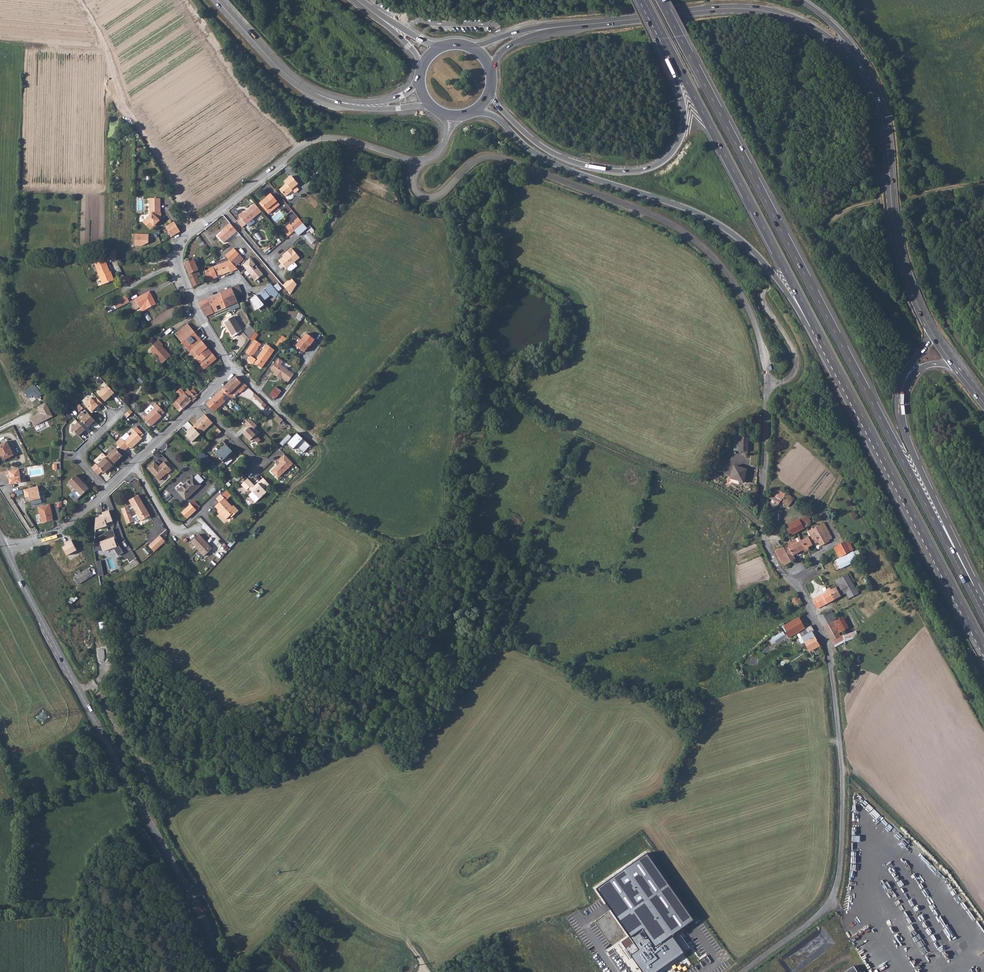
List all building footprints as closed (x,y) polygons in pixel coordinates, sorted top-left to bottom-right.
[(279,189),(285,197),(293,190),(295,194),(299,190),(296,186),(298,184),(291,176),(285,182),(286,183),(279,189)] [(266,210),(267,209),(270,212),(276,207),(273,204),(277,201),(270,193),(267,196),(268,197),(262,202),(261,201),(259,202),(266,210)] [(150,215),(143,222),(150,229),(156,224),(157,224),(161,221),(160,220),(161,219),(161,213),(160,213),(160,198),(149,198),(149,209),(150,209),(150,215)] [(236,221),(242,227),(247,223),(249,226),(255,222),(252,219),(261,211),(255,203),(243,213),(242,212),(238,215),(240,217),(236,221)] [(294,230),(303,223),(298,218),(294,221),(295,222),(290,226),(294,230)] [(172,237),(180,232),(174,222),(166,227),(172,237)] [(225,228),(231,236),(237,231),(230,223),(225,228)] [(303,223),(294,230),(295,231),(299,236),(307,229),(303,223)] [(294,230),(290,226),(289,224),(283,229),(288,236),(295,231),(294,230)] [(225,228),(223,229),(224,230),(218,235),(224,242),(231,236),(225,228)] [(148,235),(134,234),(134,246),(147,247),(148,235)] [(273,242),(264,250),(267,254),(276,246),(273,242)] [(226,255),(230,260),(235,266),(244,259),(239,254),(242,251),(238,245),(226,255)] [(289,272),(291,272),(297,267),(294,263),(300,258),(291,248),(284,254),(286,256),(284,258),(283,257),(279,261),(287,269),(289,272)] [(116,249),(105,251),(106,259),(117,257),(116,249)] [(250,258),(242,265),(253,277),(252,278),(255,281),(263,275),(258,268),(255,270),(253,267),(255,265),(250,258)] [(103,285),(114,281),(112,274),(111,274),(107,263),(106,263),(105,259),(95,262),(103,285)] [(184,263),(189,274),(194,287),(201,284),(197,276),(195,271),(198,270),(193,259),(184,263)] [(231,272),(237,269),(238,269),(235,266),(230,260),(205,271),(209,280),(231,271),(231,272)] [(282,286),(290,295),(291,294),(296,286),(291,279),(282,286)] [(232,287),(238,302),(240,301),(245,299),(239,284),(232,287)] [(264,289),(257,294),(263,302),(271,295),(276,298),(279,294),(271,284),(266,285),(267,289),(265,290),(264,289)] [(232,287),(219,293),(224,308),(238,302),(232,287)] [(136,299),(142,312),(156,304),(150,292),(136,299)] [(208,298),(214,313),(224,308),(219,293),(208,298)] [(112,302),(116,309),(129,302),(126,295),(112,302)] [(264,305),(256,295),(254,297),(250,298),(251,300),(250,300),(254,304),(252,305),(255,310),(258,309),(258,310),(264,305)] [(197,303),(201,311),(204,317),(214,313),(208,298),(197,303)] [(224,322),(233,336),(242,331),(234,317),(224,322)] [(308,319),(302,326),(309,332),(315,326),(308,319)] [(174,334),(181,343),(194,332),(187,323),(174,334)] [(243,333),(247,337),(249,339),(255,330),(250,325),(243,333)] [(181,343),(189,352),(193,349),(202,341),(194,332),(181,343)] [(297,347),(307,352),(315,338),(305,332),(297,347)] [(280,347),(287,338),(283,335),(276,344),(280,347)] [(150,351),(162,363),(170,356),(161,346),(162,345),(158,340),(152,345),(154,347),(150,351)] [(193,349),(198,355),(207,347),(202,341),(193,349)] [(245,352),(250,356),(247,360),(252,364),(254,363),(261,368),(272,354),(264,348),(255,359),(252,357),(258,349),(252,344),(245,352)] [(195,358),(201,365),(204,369),(217,359),(207,347),(198,355),(195,358)] [(189,352),(195,358),(198,355),(193,349),(189,352)] [(278,378),(280,376),(282,378),(288,382),(293,375),(276,362),(271,369),(275,373),(274,374),(278,378)] [(222,388),(228,395),(235,388),(239,392),(239,393),(247,386),(239,377),(237,379),(235,377),(222,388)] [(96,390),(98,393),(105,386),(102,384),(96,390)] [(34,385),(24,392),(29,399),(33,396),(36,399),(42,395),(34,385)] [(97,394),(105,401),(111,396),(112,397),(115,394),(106,385),(97,394)] [(228,395),(222,388),(216,394),(224,403),(230,397),(228,395)] [(228,395),(230,397),(232,399),(239,392),(235,388),(228,395)] [(192,402),(196,398),(195,397),(190,391),(188,389),(184,393),(180,396),(172,404),(180,412),(191,401),(192,402)] [(198,395),(193,389),(190,391),(195,397),(198,395)] [(206,404),(214,413),(224,403),(216,394),(206,404)] [(84,404),(91,412),(95,409),(96,410),(102,404),(95,397),(93,400),(91,398),(84,404)] [(159,414),(163,410),(156,403),(152,406),(154,409),(144,418),(151,426),(162,416),(161,415),(159,414)] [(47,404),(39,408),(42,415),(31,420),(35,427),(54,418),(47,404)] [(92,425),(95,422),(87,413),(80,420),(87,427),(91,424),(92,425)] [(212,423),(204,414),(197,421),(198,421),(192,427),(200,434),(212,423)] [(250,419),(244,424),(248,428),(246,430),(247,431),(246,432),(245,431),(242,434),(251,443),(254,440),(257,443),(260,440),(251,431),(257,426),(250,419)] [(86,431),(78,423),(71,429),(78,437),(82,433),(83,434),(86,431)] [(121,438),(115,443),(123,452),(129,447),(131,449),(143,439),(141,437),(144,435),(136,426),(133,429),(135,431),(124,442),(121,438)] [(191,442),(200,434),(192,427),(192,426),(186,432),(187,433),(185,436),(191,442)] [(213,433),(217,436),(222,431),(218,428),(213,433)] [(288,434),(280,444),(282,447),(286,444),(293,451),(297,446),(305,453),(311,446),(297,433),(292,438),(288,434)] [(749,439),(739,439),(739,454),(749,454),(749,439)] [(3,461),(14,455),(7,442),(0,445),(0,455),(3,461)] [(215,453),(224,462),(229,457),(234,453),(225,444),(219,450),(218,449),(215,453)] [(122,456),(115,448),(106,457),(114,466),(118,462),(117,461),(122,456)] [(201,450),(196,455),(202,462),(207,457),(201,450)] [(275,467),(270,471),(276,478),(279,474),(280,475),(293,463),(284,454),(277,460),(280,463),(275,467)] [(96,464),(91,469),(98,476),(102,472),(104,473),(109,469),(110,469),(114,466),(106,457),(97,466),(96,464)] [(153,462),(147,468),(158,480),(167,472),(167,473),(171,470),(163,462),(160,465),(160,466),(159,467),(153,462)] [(742,478),(744,479),(747,471),(734,468),(731,480),(741,483),(742,478)] [(18,469),(8,470),(9,478),(8,478),(9,484),(20,482),(18,469)] [(68,483),(75,490),(84,481),(81,478),(79,479),(76,476),(68,483)] [(177,491),(185,499),(201,485),(192,476),(177,491)] [(248,479),(241,485),(246,490),(249,488),(259,499),(266,492),(263,489),(269,484),(263,478),(254,487),(252,485),(253,484),(248,479)] [(75,490),(68,496),(71,498),(73,496),(78,500),(89,489),(85,486),(87,485),(84,481),(75,490)] [(37,486),(22,489),(24,497),(28,496),(29,501),(40,498),(37,486)] [(775,489),(769,497),(768,508),(775,508),(780,502),(787,494),(775,489)] [(792,498),(787,494),(780,502),(787,508),(794,499),(792,498)] [(150,516),(138,495),(129,500),(133,507),(129,509),(128,506),(121,509),(127,524),(134,521),(132,517),(137,515),(141,521),(150,516)] [(219,495),(215,499),(218,503),(214,507),(217,510),(217,513),(220,516),(222,516),(225,519),(229,516),(231,517),(238,511),(232,505),(231,507),(219,495)] [(49,504),(38,507),(42,523),(53,520),(50,508),(49,504)] [(180,513),(186,520),(195,511),(189,505),(180,513)] [(109,510),(102,513),(103,514),(106,523),(112,521),(109,510)] [(106,523),(103,514),(99,516),(99,517),(96,518),(95,530),(107,526),(106,523)] [(790,536),(808,526),(807,525),(811,523),(808,517),(803,517),(785,527),(790,536)] [(828,530),(824,523),(808,532),(810,537),(808,538),(812,546),(818,542),(816,538),(824,535),(823,533),(828,530)] [(95,539),(94,548),(94,551),(99,550),(102,551),(113,547),(118,556),(123,553),(116,541),(115,541),(114,539),(116,538),(113,529),(104,532),(105,536),(99,538),(99,539),(95,539)] [(833,538),(828,530),(823,533),(824,535),(816,538),(818,542),(821,547),(830,543),(829,541),(833,538)] [(190,543),(204,557),(212,549),(198,535),(190,543)] [(154,553),(165,542),(159,536),(148,547),(154,553)] [(789,542),(774,550),(783,567),(795,561),(793,556),(802,551),(804,551),(806,554),(807,553),(801,541),(799,538),(790,543),(789,542)] [(812,546),(808,538),(801,541),(807,553),(808,552),(807,549),(812,546)] [(837,547),(842,556),(853,550),(848,541),(837,547)] [(838,558),(842,556),(837,547),(834,549),(838,558)] [(853,553),(840,560),(844,568),(857,561),(853,553)] [(77,582),(79,584),(92,576),(88,569),(81,573),(79,570),(75,573),(77,576),(74,578),(77,582)] [(842,587),(851,582),(847,575),(836,581),(838,587),(835,588),(840,597),(846,594),(842,587)] [(855,589),(851,582),(842,587),(846,594),(855,589)] [(833,601),(826,588),(825,589),(826,591),(826,594),(812,601),(817,609),(833,601)] [(840,597),(835,588),(830,591),(829,591),(827,588),(826,588),(833,601),(840,597)] [(855,589),(846,594),(849,599),(858,594),(855,589)] [(802,603),(796,593),(792,594),(793,596),(794,599),(792,600),(793,602),(795,604),(796,607),(802,603)] [(68,601),(70,604),(77,598),(75,595),(68,601)] [(818,617),(824,627),(831,622),(836,620),(832,614),(831,612),(827,612),(818,617)] [(805,628),(799,617),(782,627),(789,638),(799,632),(805,628)] [(831,622),(837,632),(838,634),(848,629),(841,617),(836,620),(831,622)] [(99,622),(102,639),(109,638),(106,621),(99,622)] [(824,627),(831,642),(835,639),(833,634),(837,632),(831,622),(824,627)] [(811,625),(807,627),(805,628),(799,632),(810,651),(820,646),(812,632),(814,631),(811,625)] [(831,642),(833,646),(844,641),(845,642),(857,638),(856,632),(840,637),(835,639),(831,642)] [(598,886),(631,935),(622,941),(643,971),(652,971),(689,946),(678,929),(692,919),(647,853),(598,886)] [(827,948),(835,945),(832,937),(824,940),(827,948)]
